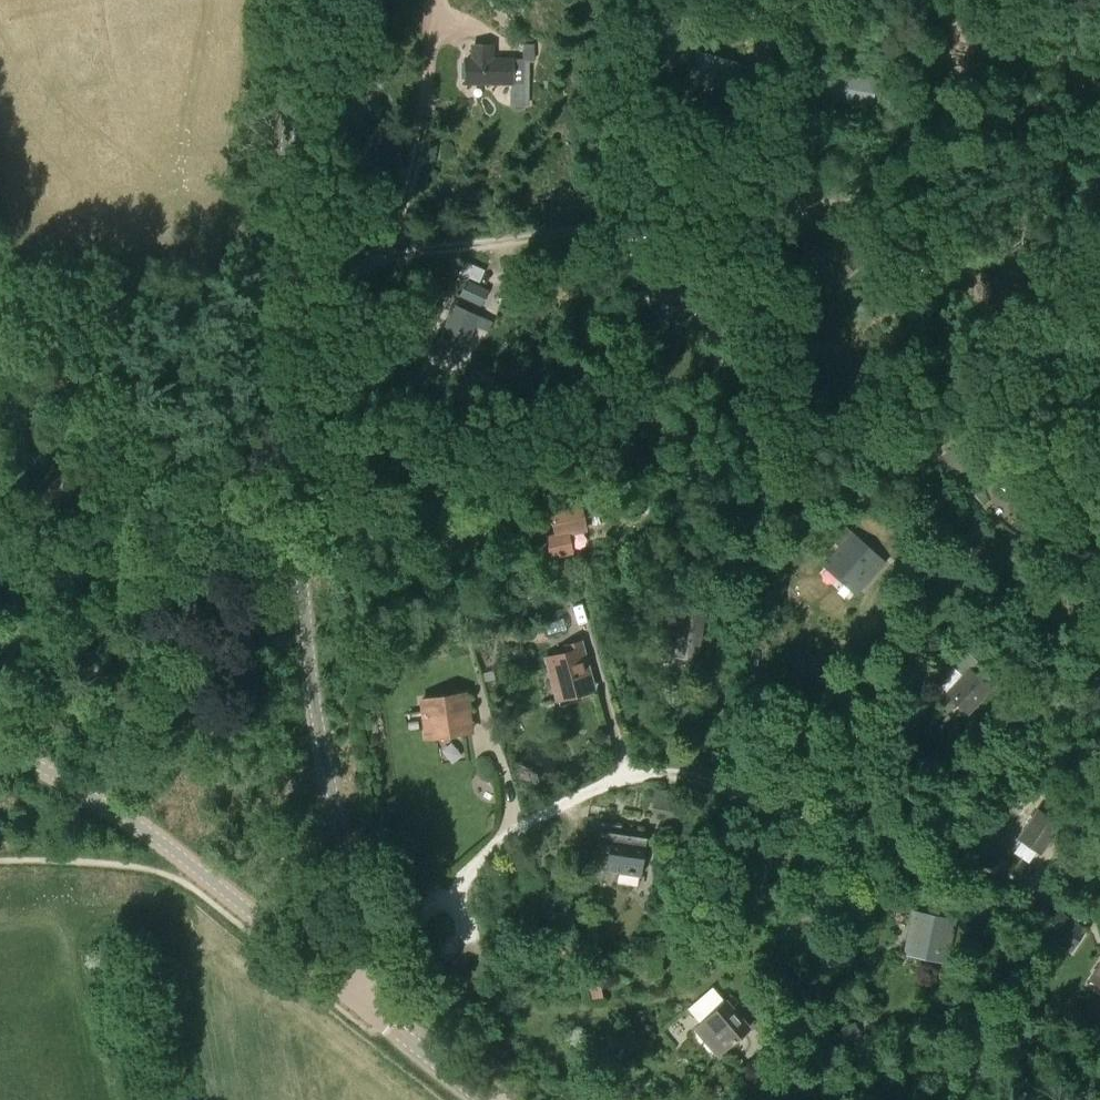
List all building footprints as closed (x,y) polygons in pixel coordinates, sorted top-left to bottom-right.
[(466,82),(512,82),(513,58),(490,57),(490,47),(481,47),(480,57),(466,57),(466,82)] [(740,64),(698,51),(690,76),(732,89),(740,64)] [(820,72),(817,94),(862,101),(864,80),(820,72)] [(935,79),(937,92),(947,91),(945,77),(935,79)] [(510,91),(510,105),(524,105),(524,84),(515,84),(515,90),(510,91)] [(465,259),(460,271),(481,278),(486,266),(465,259)] [(458,295),(480,306),(488,290),(466,279),(458,295)] [(438,341),(462,351),(472,328),(484,333),(489,321),(455,305),(438,341)] [(629,404),(629,418),(650,418),(649,404),(629,404)] [(929,439),(920,445),(928,457),(937,450),(929,439)] [(1034,489),(1001,457),(981,478),(1015,510),(1034,489)] [(555,535),(545,538),(550,556),(571,551),(566,533),(585,528),(579,503),(549,510),(555,535)] [(851,537),(826,564),(858,592),(881,567),(851,537)] [(697,659),(702,622),(704,609),(681,606),(673,656),(697,659)] [(490,610),(478,613),(482,630),(495,627),(490,610)] [(466,625),(454,628),(457,640),(469,637),(466,625)] [(546,657),(553,691),(589,684),(582,650),(546,657)] [(946,695),(966,714),(991,689),(970,670),(978,662),(967,651),(953,667),(963,677),(946,695)] [(432,717),(434,730),(461,726),(459,713),(468,712),(465,693),(421,700),(424,718),(432,717)] [(1031,780),(1045,794),(1053,786),(1040,772),(1031,780)] [(651,810),(664,812),(668,789),(654,787),(651,810)] [(1038,808),(1017,838),(1039,854),(1060,823),(1038,808)] [(230,833),(236,830),(232,822),(226,825),(230,833)] [(605,869),(640,875),(644,848),(647,833),(620,828),(621,825),(612,823),(611,830),(600,829),(596,853),(607,855),(605,869)] [(1085,928),(1058,910),(1044,931),(1053,937),(1071,949),(1085,928)] [(946,955),(954,920),(913,911),(905,946),(946,955)] [(778,992),(792,979),(783,969),(768,982),(778,992)] [(725,1001),(699,1023),(722,1050),(748,1028),(725,1001)] [(852,1021),(838,1027),(843,1041),(857,1036),(852,1021)]
